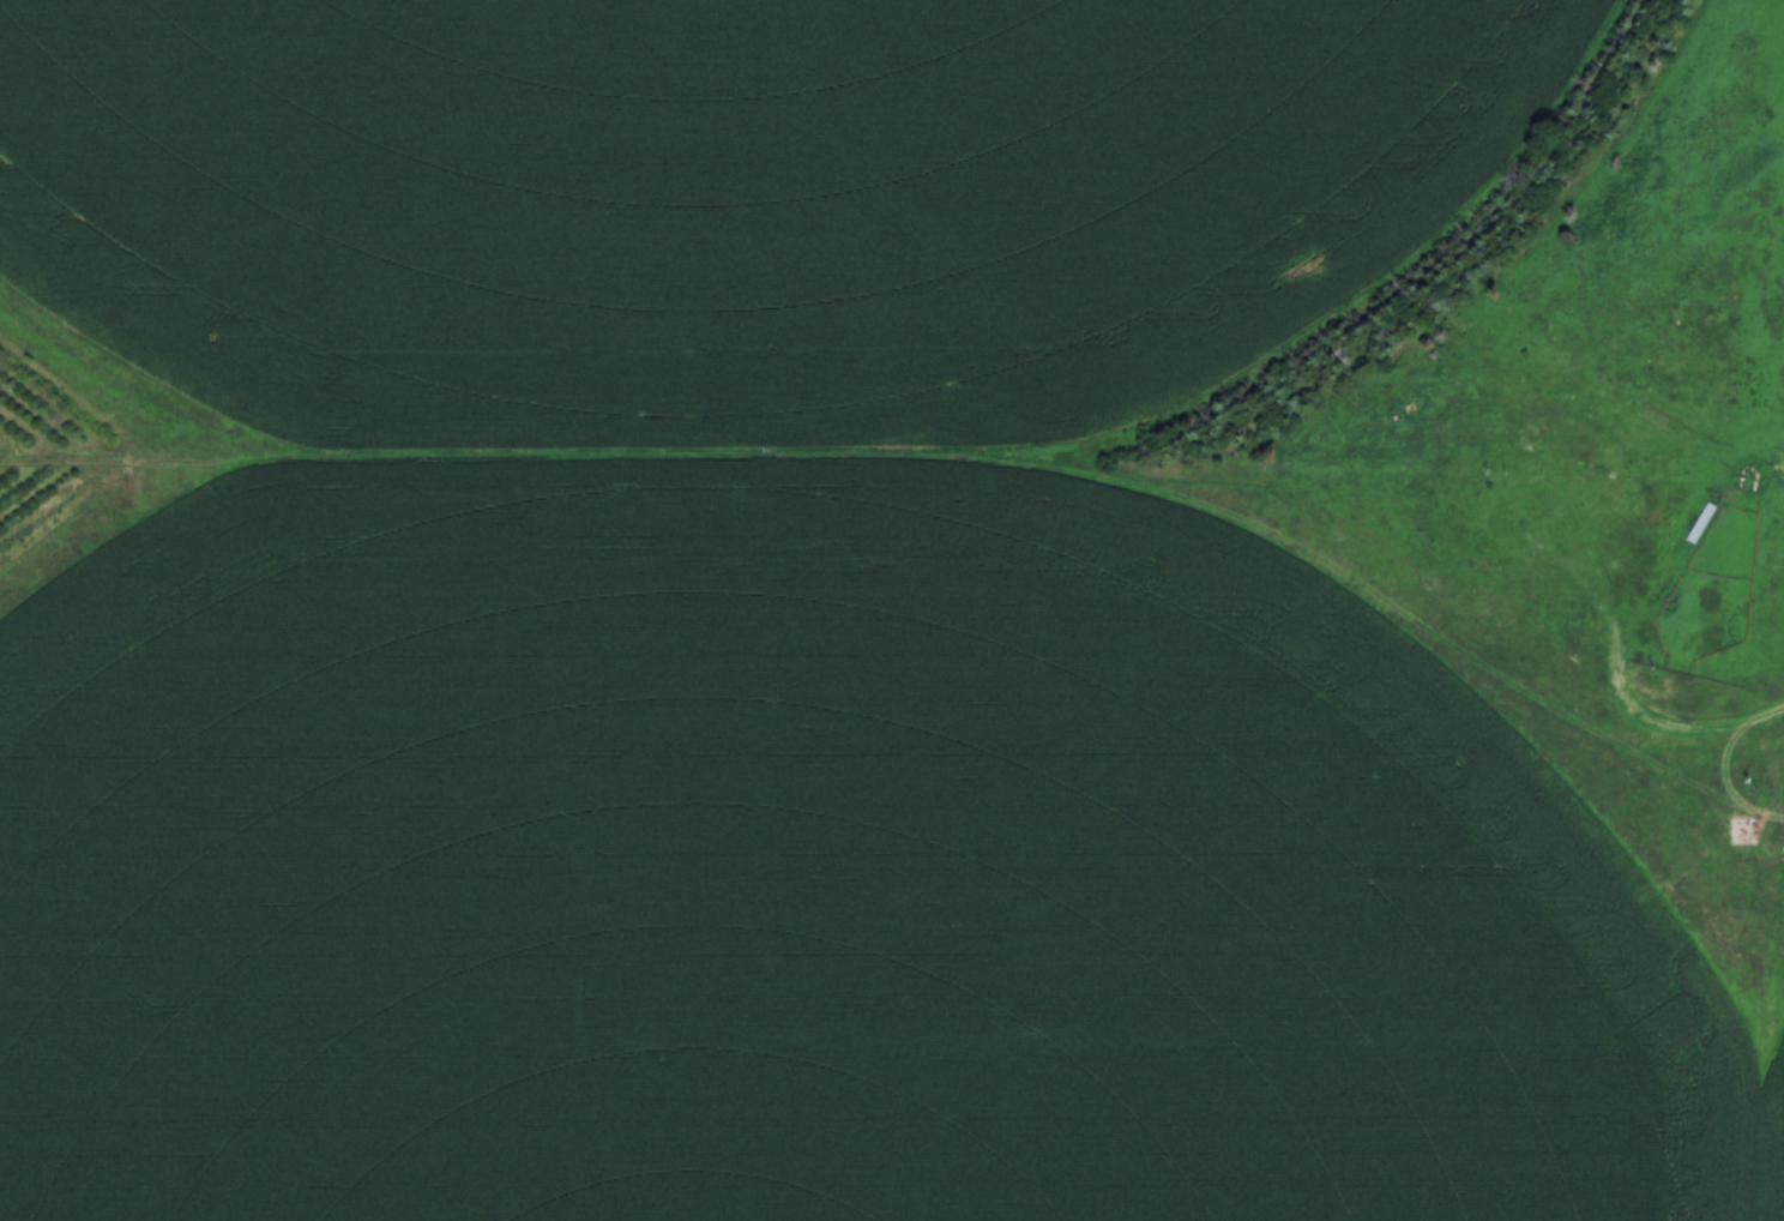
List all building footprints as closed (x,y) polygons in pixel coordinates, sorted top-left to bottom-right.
[(1687,540),(1696,546),(1719,508),(1710,502),(1687,540)]
